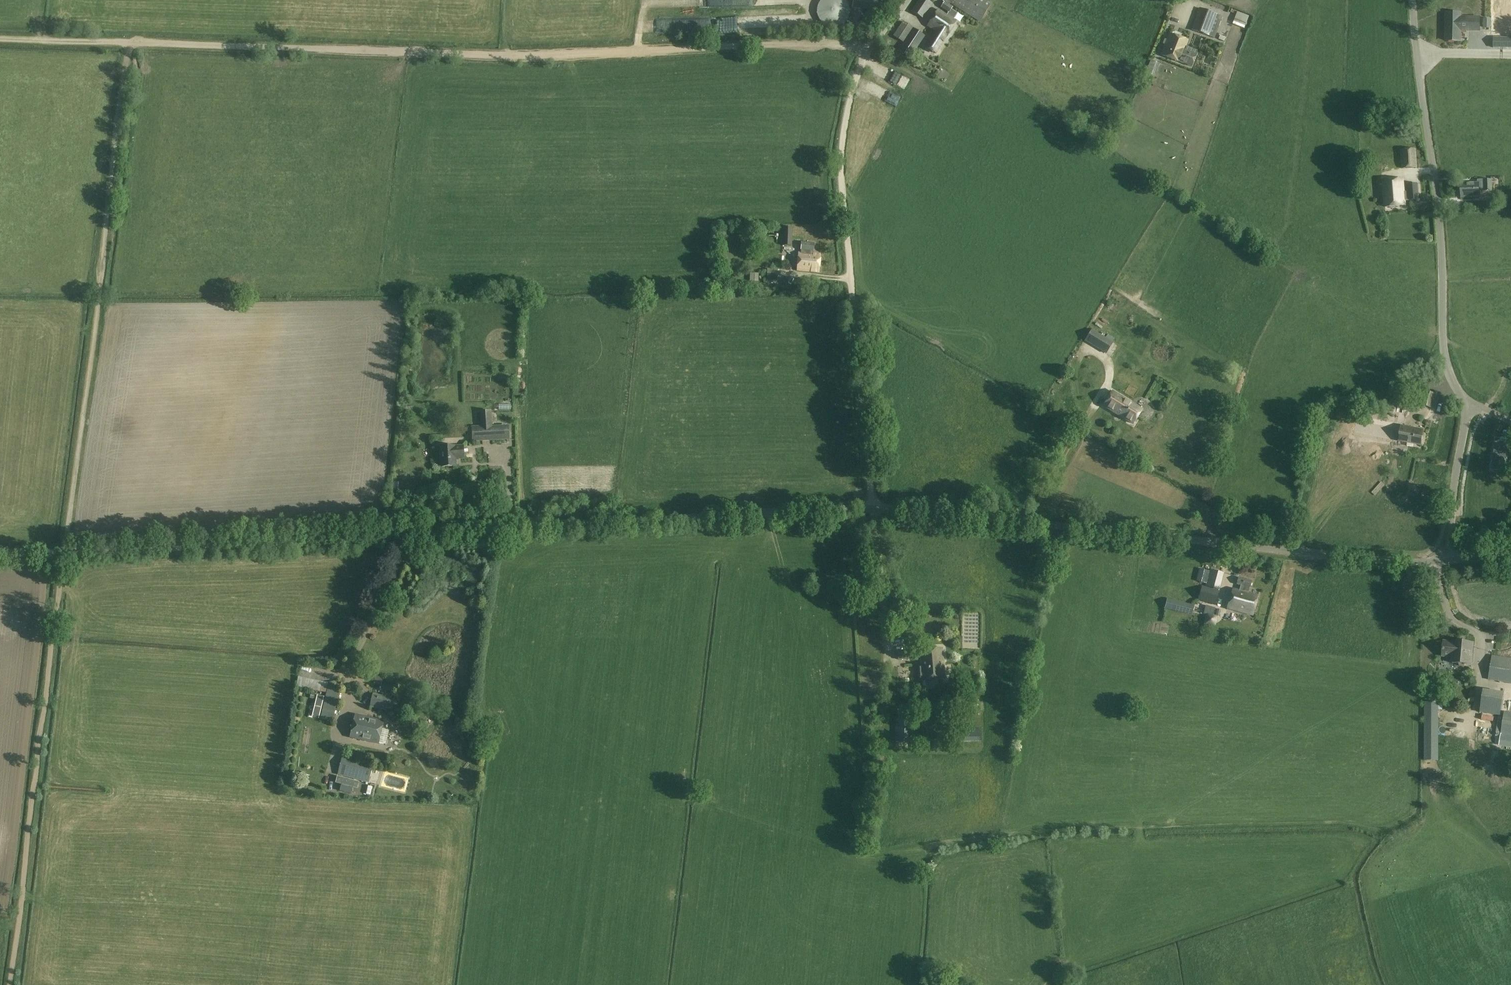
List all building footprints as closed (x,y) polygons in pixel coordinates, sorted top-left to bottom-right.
[(827,24),(832,26),(837,27),(843,25),(847,22),(851,18),(852,12),(852,7),(849,2),(848,0),(824,0),(821,4),(820,9),(820,15),(823,20),(827,24)] [(854,7),(883,14),(886,0),(855,0),(854,7)] [(927,0),(918,0),(911,11),(923,18),(932,3),(927,0)] [(943,1),(944,2),(941,8),(949,13),(953,7),(949,4),(949,3),(980,22),(992,2),(989,0),(943,0),(943,1)] [(1217,15),(1217,14),(1199,8),(1191,29),(1209,36),(1214,38),(1222,17),(1217,15)] [(928,26),(936,31),(926,47),(936,53),(956,21),(938,10),(928,26)] [(1480,16),(1461,16),(1461,12),(1446,12),(1446,41),(1460,41),(1460,30),(1480,31),(1480,16)] [(903,42),(898,49),(911,57),(925,35),(903,20),(894,35),(903,42)] [(1187,41),(1171,34),(1162,55),(1191,67),(1196,55),(1183,49),(1187,41)] [(1510,48),(1510,38),(1494,38),(1493,48),(1510,48)] [(1150,86),(1155,73),(1145,69),(1140,83),(1150,86)] [(893,105),(897,98),(868,83),(865,90),(893,105)] [(875,110),(871,119),(885,125),(889,117),(875,110)] [(1402,169),(1417,168),(1416,149),(1401,150),(1402,169)] [(1418,182),(1407,183),(1408,191),(1404,191),(1403,179),(1383,181),(1385,207),(1405,205),(1405,201),(1420,199),(1418,182)] [(1492,179),(1484,179),(1484,183),(1484,190),(1484,191),(1492,191),(1492,179)] [(1461,197),(1479,197),(1479,190),(1484,190),(1484,183),(1461,184),(1461,197)] [(783,245),(792,246),(792,227),(783,227),(783,245)] [(799,251),(798,269),(818,271),(820,254),(813,253),(814,243),(801,242),(801,251),(799,251)] [(767,267),(767,278),(777,278),(777,267),(767,267)] [(759,272),(751,272),(751,280),(759,280),(759,272)] [(1112,342),(1091,329),(1085,340),(1105,353),(1112,342)] [(1438,394),(1425,390),(1421,405),(1434,409),(1438,394)] [(1142,410),(1112,392),(1103,406),(1133,424),(1142,410)] [(1404,404),(1387,402),(1386,411),(1403,413),(1404,404)] [(472,442),(510,440),(509,425),(493,426),(492,410),(480,411),(481,426),(472,426),(472,442)] [(1368,422),(1377,423),(1378,412),(1369,411),(1368,422)] [(1402,426),(1399,441),(1421,445),(1424,430),(1402,426)] [(1495,442),(1491,469),(1503,471),(1507,444),(1499,442),(1500,438),(1495,438),(1495,442)] [(444,467),(458,466),(457,458),(466,458),(465,446),(457,446),(443,447),(444,467)] [(1207,584),(1211,571),(1200,568),(1198,579),(1203,580),(1202,582),(1207,584)] [(1207,587),(1218,590),(1223,572),(1211,569),(1207,587)] [(1236,585),(1241,586),(1250,588),(1252,581),(1239,577),(1236,585)] [(1203,586),(1198,598),(1215,604),(1219,591),(1203,586)] [(1239,591),(1232,589),(1228,608),(1253,615),(1258,595),(1249,593),(1250,588),(1241,586),(1239,591)] [(1194,606),(1168,599),(1165,609),(1192,616),(1194,606)] [(1218,616),(1208,613),(1205,624),(1216,626),(1218,616)] [(1454,642),(1444,641),(1442,656),(1452,657),(1452,661),(1460,662),(1459,666),(1465,667),(1466,663),(1471,663),(1473,643),(1454,641),(1454,642)] [(918,680),(922,679),(923,680),(945,678),(942,648),(920,650),(922,664),(917,665),(918,680)] [(897,652),(898,660),(911,659),(910,651),(897,652)] [(1510,684),(1510,658),(1492,655),(1489,676),(1488,680),(1510,684)] [(310,686),(325,688),(326,679),(307,677),(307,682),(311,682),(310,686)] [(341,688),(328,685),(321,719),(333,722),(341,688)] [(1480,712),(1501,716),(1504,692),(1484,689),(1480,712)] [(311,714),(317,715),(322,694),(316,693),(311,714)] [(389,698),(373,695),(371,707),(387,710),(387,708),(389,708),(392,707),(393,702),(391,700),(389,699),(389,698)] [(1439,761),(1439,701),(1425,701),(1425,761),(1439,761)] [(1500,745),(1510,747),(1510,713),(1505,712),(1500,745)] [(357,717),(353,737),(378,742),(386,744),(389,730),(381,728),(382,722),(357,717)] [(900,718),(902,742),(918,741),(916,717),(900,718)] [(981,728),(963,729),(963,741),(981,741),(981,728)] [(374,762),(343,754),(338,775),(369,783),(374,762)]
